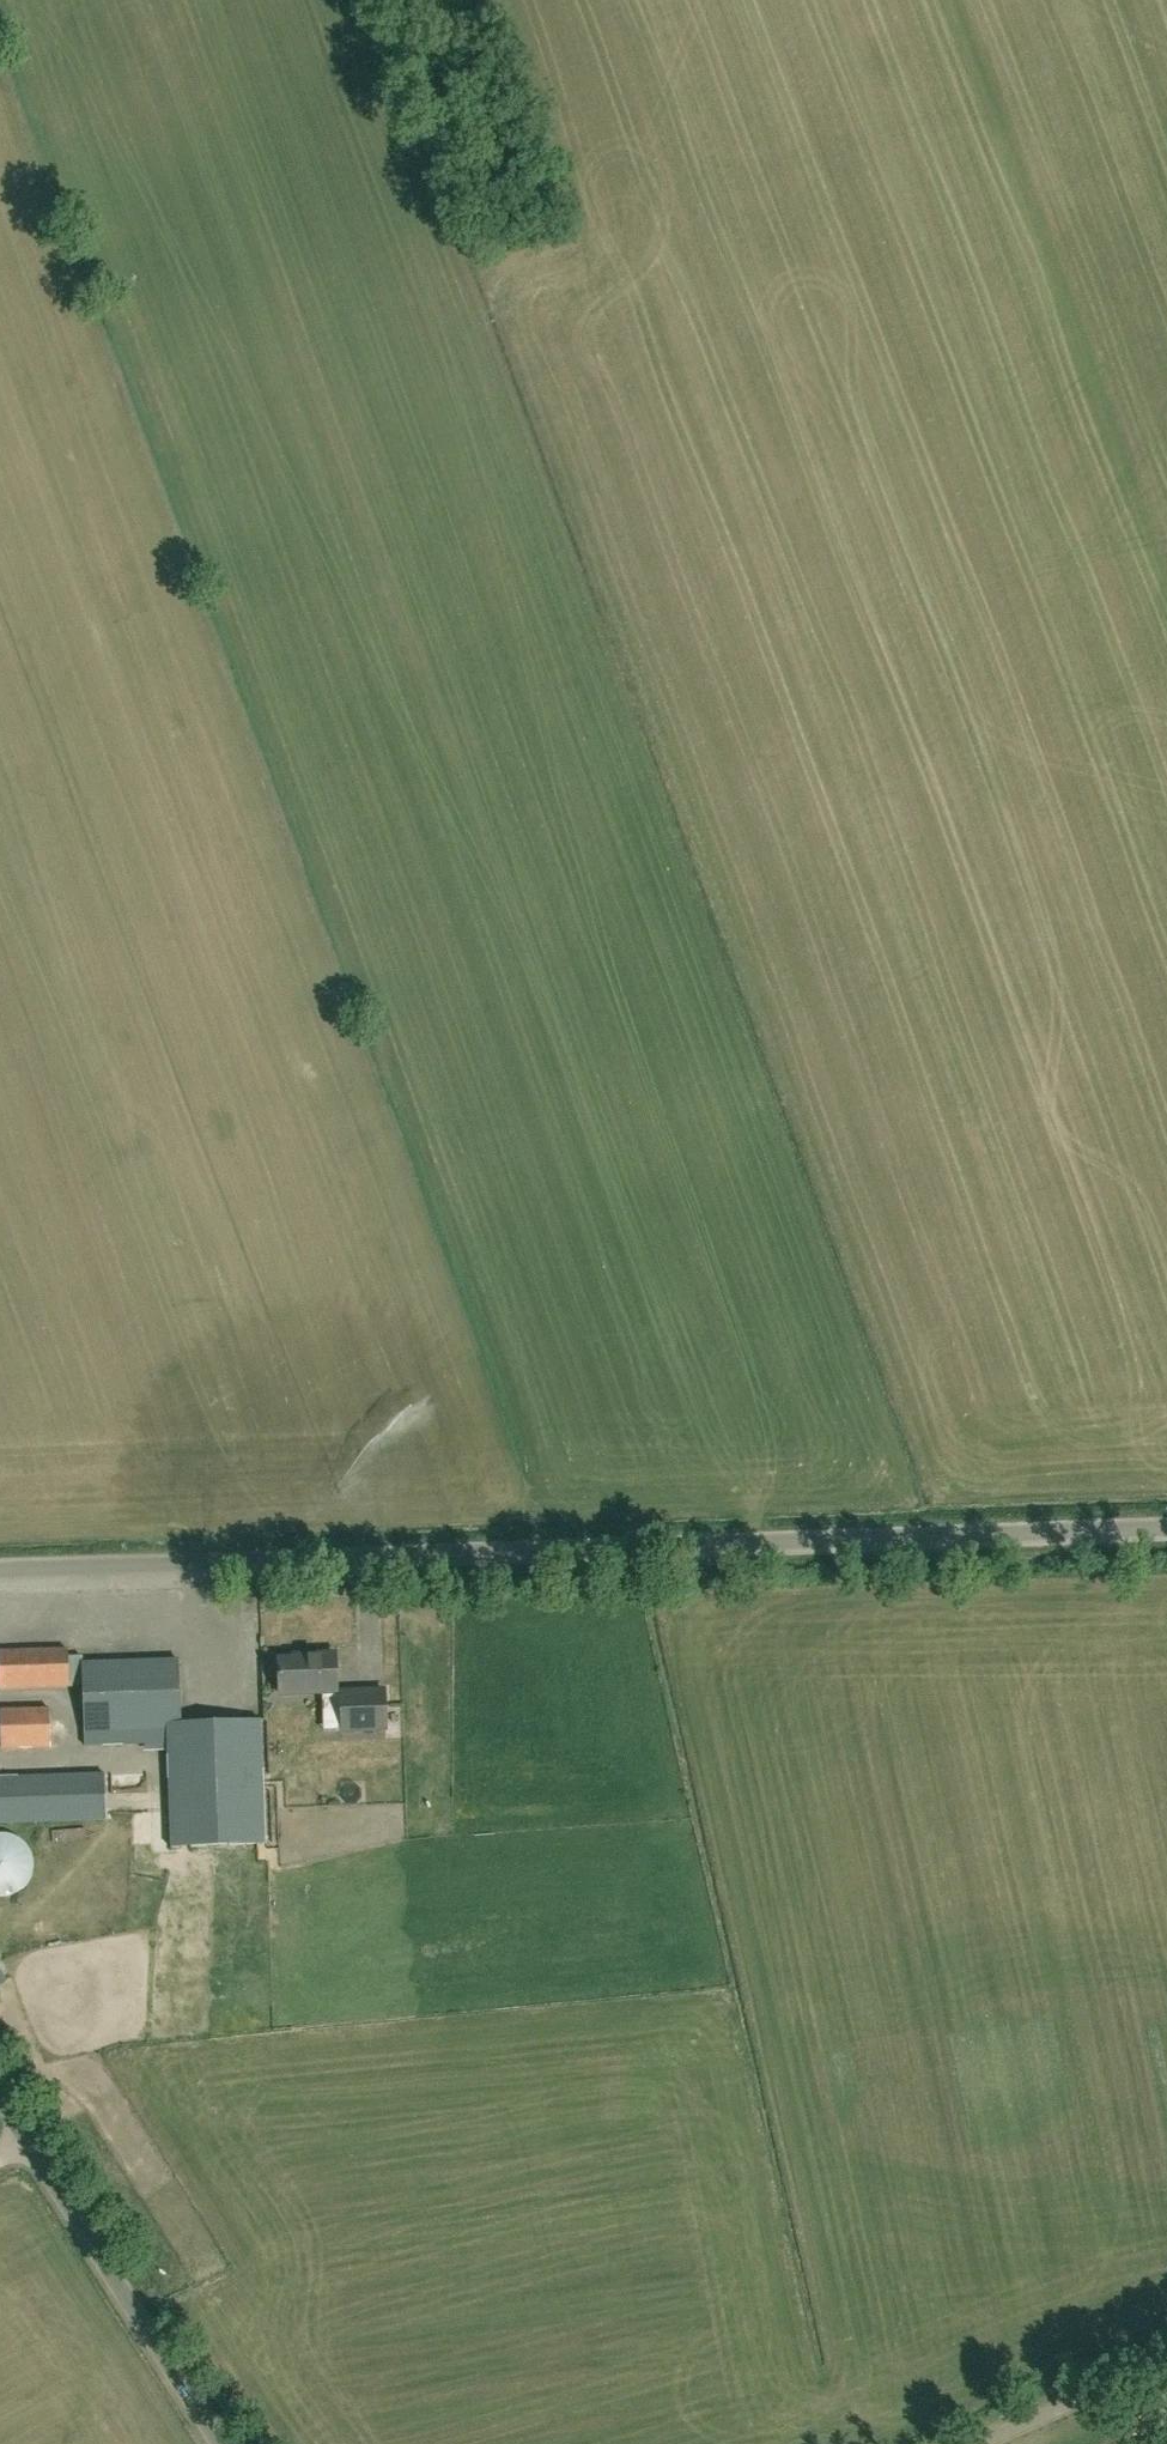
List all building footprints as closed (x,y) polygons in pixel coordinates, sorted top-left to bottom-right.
[(0,1652),(0,1687),(0,1689),(69,1687),(68,1650),(0,1652)] [(278,1660),(279,1694),(336,1692),(334,1654),(292,1656),(292,1659),(278,1660)] [(178,1659),(82,1663),(85,1731),(167,1728),(171,1848),(265,1845),(261,1720),(181,1723),(178,1659)] [(384,1690),(341,1692),(343,1730),(386,1729),(384,1690)] [(1,1749),(50,1747),(49,1709),(0,1711),(1,1749)] [(107,1820),(106,1774),(0,1778),(0,1823),(107,1820)] [(4,1897),(19,1892),(25,1888),(31,1879),(34,1872),(34,1863),(33,1856),(30,1849),(25,1844),(18,1837),(10,1834),(0,1833),(0,1896),(4,1897)]
